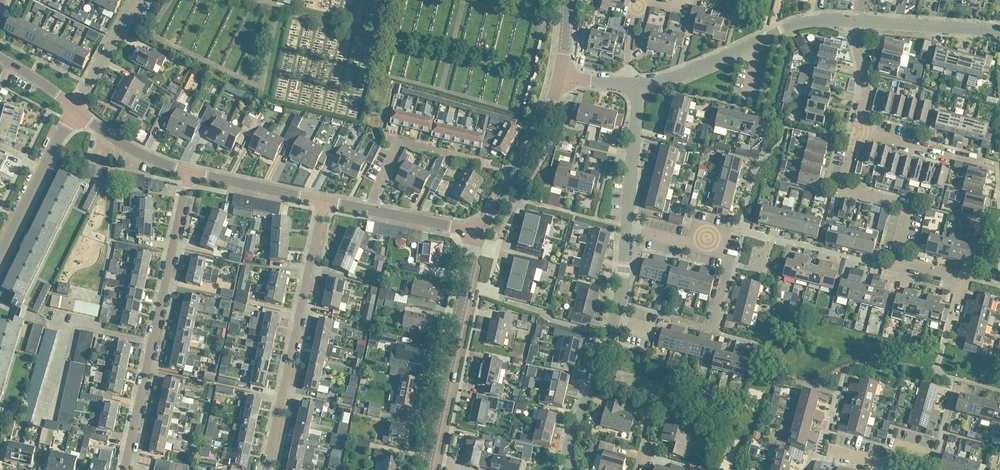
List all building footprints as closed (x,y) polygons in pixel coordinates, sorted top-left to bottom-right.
[(92,7),(93,7),(95,4),(103,8),(107,0),(95,0),(92,7)] [(103,8),(113,14),(120,0),(107,0),(103,8)] [(608,5),(594,2),(593,9),(607,13),(608,5)] [(693,6),(690,18),(690,20),(696,21),(693,32),(706,36),(710,18),(704,17),(706,9),(693,6)] [(648,19),(657,20),(659,8),(649,7),(648,19)] [(710,18),(706,36),(718,39),(718,40),(725,42),(728,28),(722,27),(723,22),(717,20),(719,13),(712,11),(710,18)] [(82,18),(76,15),(74,18),(83,23),(85,19),(82,18)] [(13,36),(20,21),(10,16),(3,30),(13,36)] [(30,26),(20,21),(13,36),(22,40),(30,26)] [(647,24),(645,31),(643,38),(650,40),(647,50),(659,54),(664,36),(658,34),(660,27),(647,24)] [(604,35),(605,35),(607,27),(599,25),(597,33),(589,31),(586,40),(589,41),(587,49),(600,52),(604,35)] [(30,26),(22,40),(32,45),(39,30),(30,26)] [(100,34),(89,29),(85,37),(96,42),(100,34)] [(604,35),(600,52),(613,55),(616,44),(622,46),(626,32),(613,29),(611,36),(605,35),(604,35)] [(39,30),(32,45),(42,50),(49,35),(39,30)] [(670,38),(664,36),(659,54),(672,57),(675,46),(682,48),(685,34),(672,30),(670,38)] [(59,40),(49,35),(42,50),(51,55),(59,40)] [(59,40),(51,55),(61,59),(68,45),(65,43),(67,38),(62,35),(60,40),(59,40)] [(886,38),(883,49),(902,54),(905,44),(909,45),(910,40),(900,37),(899,41),(886,38)] [(833,42),(825,40),(821,39),(818,40),(817,46),(818,48),(820,48),(818,54),(836,58),(837,53),(839,54),(841,47),(832,45),(833,42)] [(929,55),(933,41),(926,40),(922,53),(929,55)] [(933,41),(929,55),(935,56),(932,66),(945,69),(949,51),(938,48),(940,43),(933,41)] [(68,45),(61,59),(71,64),(78,49),(68,45)] [(804,57),(808,54),(803,47),(800,50),(799,50),(800,50),(804,57)] [(957,53),(949,51),(945,69),(957,72),(963,49),(958,48),(957,53)] [(88,54),(78,49),(71,64),(81,69),(88,54)] [(166,56),(153,49),(150,55),(137,49),(131,61),(151,71),(155,64),(160,66),(166,56)] [(902,54),(883,49),(880,61),(899,66),(902,54)] [(968,50),(963,49),(957,72),(970,75),(974,57),(967,55),(968,50)] [(818,54),(817,60),(815,60),(813,65),(835,71),(837,65),(834,64),(836,58),(818,54)] [(974,57),(970,75),(982,78),(984,68),(990,70),(993,57),(986,55),(985,60),(974,57)] [(899,66),(880,61),(877,73),(896,78),(899,66)] [(914,63),(912,69),(914,70),(917,71),(922,72),(923,66),(919,65),(915,64),(914,63)] [(813,65),(811,72),(814,73),(813,78),(830,82),(831,76),(834,77),(835,71),(813,65)] [(124,75),(117,87),(138,98),(141,90),(147,93),(152,83),(134,74),(131,80),(124,75)] [(194,76),(189,74),(182,88),(187,91),(194,76)] [(791,77),(790,80),(797,82),(797,84),(805,86),(806,80),(803,80),(791,77)] [(812,98),(829,103),(830,97),(828,96),(830,90),(812,86),(811,92),(813,93),(812,98)] [(141,100),(138,98),(117,87),(111,99),(112,100),(111,102),(112,103),(115,105),(117,105),(118,103),(131,110),(129,112),(136,116),(142,105),(139,104),(141,100)] [(896,96),(876,91),(873,102),(881,104),(878,113),(891,116),(896,96)] [(672,95),(669,105),(672,105),(671,111),(688,115),(696,117),(697,111),(689,109),(691,103),(684,101),(685,98),(672,95)] [(907,99),(896,96),(891,116),(902,119),(907,99)] [(829,103),(812,98),(810,104),(808,104),(806,110),(824,114),(825,108),(827,109),(829,103)] [(907,99),(902,119),(914,122),(919,102),(907,99)] [(395,109),(391,123),(391,124),(401,127),(407,101),(403,100),(400,110),(395,109)] [(172,105),(165,119),(170,121),(165,129),(170,132),(169,134),(177,138),(178,136),(188,115),(183,112),(186,106),(180,102),(179,103),(174,101),(172,105)] [(407,101),(401,127),(411,129),(414,113),(409,112),(411,102),(407,101)] [(165,102),(158,115),(165,119),(172,105),(165,102)] [(919,102),(914,122),(926,125),(929,111),(933,112),(935,106),(919,102)] [(420,114),(414,113),(411,129),(420,131),(426,106),(422,105),(420,114)] [(589,126),(593,108),(581,105),(578,114),(572,113),(569,126),(575,127),(576,122),(589,126)] [(199,121),(188,115),(178,136),(189,142),(198,125),(205,128),(214,110),(207,106),(199,121)] [(426,106),(420,131),(430,134),(434,118),(428,116),(431,107),(426,106)] [(0,118),(0,122),(18,127),(23,112),(3,107),(0,118)] [(605,111),(593,108),(589,126),(601,129),(605,111)] [(475,131),(471,146),(481,149),(482,146),(482,142),(485,133),(484,133),(488,117),(489,112),(480,109),(478,114),(484,116),(480,132),(475,131)] [(214,110),(205,128),(210,131),(206,138),(218,145),(229,125),(221,121),(222,114),(219,113),(214,110)] [(727,130),(732,113),(719,110),(715,127),(727,130)] [(824,114),(806,110),(805,115),(807,116),(805,125),(813,128),(814,124),(823,126),(824,120),(822,119),(824,114)] [(605,111),(601,129),(613,132),(615,126),(621,127),(624,117),(618,115),(618,114),(605,111)] [(688,115),(671,111),(667,123),(685,127),(688,115)] [(931,120),(929,130),(928,133),(935,135),(936,130),(947,132),(952,115),(939,112),(937,121),(931,120)] [(435,121),(432,137),(442,139),(448,114),(444,113),(441,123),(435,121)] [(492,113),(489,122),(494,124),(504,127),(501,131),(515,139),(520,130),(515,127),(517,120),(492,113)] [(732,113),(727,130),(739,133),(744,116),(732,113)] [(283,140),(271,134),(261,154),(272,160),(281,143),(287,146),(290,141),(296,128),(302,117),(296,114),(283,140)] [(448,114),(442,139),(452,142),(455,126),(450,125),(452,115),(448,114)] [(240,130),(229,125),(218,145),(230,151),(234,143),(240,146),(245,136),(246,137),(255,120),(245,115),(240,125),(242,126),(240,130)] [(964,118),(952,115),(947,132),(955,134),(953,140),(958,141),(964,118)] [(744,116),(739,133),(751,136),(756,119),(744,116)] [(461,127),(455,126),(452,142),(461,144),(467,119),(463,118),(461,127)] [(976,121),(964,118),(958,141),(962,142),(964,137),(972,139),(976,121)] [(472,120),(467,119),(461,144),(471,146),(475,131),(469,129),(472,120)] [(756,119),(751,136),(764,140),(768,122),(756,119)] [(255,120),(246,137),(252,140),(248,148),(261,154),(271,134),(259,127),(261,123),(255,120)] [(976,121),(972,139),(982,141),(981,147),(989,148),(992,135),(986,134),(988,124),(976,121)] [(0,122),(0,139),(14,143),(18,127),(0,122)] [(667,123),(664,135),(682,140),(687,141),(689,136),(683,134),(685,127),(667,123)] [(348,129),(344,126),(340,134),(344,136),(348,129)] [(144,143),(149,133),(138,127),(133,137),(144,143)] [(293,149),(289,157),(291,158),(290,160),(297,164),(298,161),(301,163),(311,143),(304,139),(307,134),(302,131),(296,128),(290,141),(295,144),(293,149)] [(487,133),(486,138),(496,140),(496,139),(510,147),(515,139),(501,131),(499,135),(487,133)] [(806,148),(826,153),(829,141),(809,136),(806,148)] [(344,173),(354,152),(349,150),(350,147),(344,144),(346,140),(339,137),(332,151),(338,154),(331,166),(334,168),(333,170),(341,174),(342,172),(344,173)] [(482,142),(482,146),(492,148),(492,149),(505,156),(510,147),(496,139),(496,140),(493,144),(482,142)] [(610,146),(597,142),(596,148),(608,151),(610,146)] [(311,143),(301,163),(313,169),(317,161),(318,159),(324,162),(332,146),(325,143),(322,148),(311,143)] [(366,158),(354,152),(344,173),(355,179),(364,161),(371,165),(380,146),(374,143),(366,158)] [(863,147),(860,156),(859,162),(875,166),(880,146),(868,143),(867,148),(863,147)] [(661,147),(658,159),(675,164),(683,166),(684,161),(686,153),(684,153),(685,147),(672,144),(671,149),(661,147)] [(892,150),(880,146),(875,166),(886,169),(890,154),(891,154),(892,150)] [(806,148),(803,159),(822,165),(826,153),(806,148)] [(751,152),(750,157),(758,159),(760,152),(751,150),(751,152)] [(607,155),(594,151),(593,157),(606,160),(607,155)] [(402,153),(396,165),(402,168),(395,181),(400,183),(398,187),(399,190),(405,193),(418,167),(407,162),(409,157),(402,153)] [(741,158),(731,155),(721,153),(719,162),(724,163),(722,171),(739,175),(742,162),(740,162),(741,158)] [(886,169),(885,173),(897,177),(902,157),(891,154),(890,154),(886,169)] [(913,160),(902,157),(897,177),(908,180),(913,160)] [(658,159),(655,171),(672,176),(675,164),(658,159)] [(803,159),(800,171),(819,176),(822,165),(803,159)] [(913,160),(908,180),(920,183),(925,163),(913,160)] [(558,169),(553,186),(566,189),(570,172),(572,164),(560,161),(558,169)] [(937,166),(925,163),(920,183),(932,186),(937,166)] [(988,172),(977,169),(978,166),(964,163),(962,169),(968,171),(966,178),(985,184),(988,172)] [(90,165),(84,164),(82,175),(88,177),(90,165)] [(90,165),(88,177),(94,178),(96,166),(90,165)] [(102,167),(96,166),(94,178),(100,179),(102,167)] [(441,166),(438,171),(435,178),(441,181),(447,170),(441,166)] [(937,166),(932,186),(943,189),(945,182),(947,175),(948,169),(937,166)] [(102,167),(100,179),(106,180),(108,169),(102,167)] [(418,167),(405,193),(410,196),(414,195),(415,191),(420,194),(424,186),(429,189),(435,178),(438,171),(431,168),(428,173),(418,167)] [(457,182),(476,192),(483,179),(463,170),(457,182)] [(125,184),(127,172),(121,171),(119,183),(125,184)] [(590,177),(583,175),(578,193),(590,196),(592,187),(596,188),(599,175),(598,172),(594,171),(591,172),(590,177)] [(655,171),(652,184),(669,188),(676,190),(677,184),(670,183),(672,176),(655,171)] [(739,175),(722,171),(719,183),(736,187),(739,175)] [(800,171),(797,183),(793,183),(792,185),(800,187),(801,184),(816,188),(819,176),(800,171)] [(80,182),(78,181),(60,172),(53,185),(73,195),(80,182)] [(583,175),(570,172),(566,189),(578,193),(583,175)] [(136,186),(142,187),(143,187),(145,178),(145,176),(139,175),(136,186)] [(143,187),(142,187),(142,189),(148,191),(151,179),(145,178),(143,187)] [(435,178),(429,189),(436,192),(441,181),(435,178)] [(985,184),(966,178),(962,190),(967,192),(967,191),(982,195),(985,184)] [(82,209),(87,211),(101,183),(96,181),(82,209)] [(476,192),(457,182),(451,195),(470,205),(476,192)] [(719,183),(716,195),(733,199),(736,187),(719,183)] [(669,188),(652,184),(648,196),(666,201),(669,188)] [(779,191),(787,192),(789,186),(781,184),(779,191)] [(53,185),(47,198),(67,208),(73,195),(53,185)] [(967,191),(967,192),(964,203),(984,208),(987,196),(982,195),(967,191)] [(153,200),(148,200),(148,194),(130,193),(129,208),(130,208),(130,213),(138,213),(152,214),(153,200)] [(716,195),(709,193),(708,199),(714,201),(712,208),(718,209),(717,214),(726,216),(727,211),(730,212),(733,199),(716,195)] [(234,194),(234,196),(232,206),(234,206),(237,207),(240,195),(234,194)] [(240,195),(237,207),(243,208),(246,197),(240,195)] [(666,201),(648,196),(645,208),(662,213),(666,201)] [(252,198),(246,197),(243,208),(249,209),(252,198)] [(47,198),(41,211),(60,221),(67,208),(47,198)] [(252,198),(249,209),(255,210),(257,199),(252,198)] [(263,200),(257,199),(255,210),(261,212),(263,200)] [(768,202),(764,201),(758,199),(755,211),(761,213),(758,223),(770,226),(774,209),(767,207),(768,202)] [(848,200),(842,199),(838,210),(845,212),(848,200)] [(263,200),(261,212),(266,213),(269,201),(263,200)] [(269,201),(266,213),(269,213),(272,214),(275,202),(269,201)] [(275,202),(272,214),(279,215),(281,204),(275,202)] [(123,204),(117,203),(117,212),(123,212),(123,213),(130,213),(130,208),(129,208),(123,207),(123,204)] [(984,208),(964,203),(961,215),(980,220),(984,208)] [(864,204),(862,211),(870,213),(871,206),(864,204)] [(234,206),(233,214),(251,218),(252,214),(253,210),(249,209),(243,208),(237,207),(234,206)] [(781,211),(774,209),(770,226),(782,229),(787,207),(782,206),(781,211)] [(212,207),(206,221),(209,222),(223,228),(227,216),(220,213),(221,210),(212,207)] [(787,207),(782,229),(793,232),(798,215),(791,213),(792,208),(787,207)] [(882,208),(879,218),(876,229),(883,231),(889,210),(882,208)] [(60,221),(41,211),(34,224),(54,234),(60,221)] [(805,217),(798,215),(793,232),(805,235),(811,213),(806,211),(805,217)] [(523,231),(545,237),(548,224),(551,225),(553,217),(535,212),(533,219),(525,217),(522,226),(524,227),(523,231)] [(137,225),(152,226),(152,221),(154,222),(155,214),(152,214),(138,213),(137,225)] [(816,214),(811,213),(805,235),(817,238),(818,235),(822,236),(826,222),(814,219),(816,214)] [(670,214),(668,222),(682,225),(684,217),(670,214)] [(273,218),(272,232),(289,234),(290,219),(273,218)] [(260,223),(251,221),(250,230),(258,231),(260,223)] [(829,223),(826,222),(822,236),(826,237),(824,243),(837,247),(841,229),(842,225),(835,223),(835,222),(830,221),(829,223)] [(209,222),(204,234),(218,239),(223,228),(209,222)] [(386,225),(380,223),(378,235),(383,236),(386,225)] [(54,234),(34,224),(28,237),(48,247),(54,234)] [(129,225),(129,230),(129,231),(137,232),(136,238),(151,238),(151,237),(153,237),(154,229),(151,229),(152,226),(137,225),(129,225)] [(386,225),(383,236),(389,237),(392,226),(386,225)] [(848,231),(841,229),(837,247),(848,249),(854,226),(849,225),(848,231)] [(392,226),(389,237),(396,238),(398,227),(392,226)] [(854,226),(848,249),(860,252),(864,235),(857,233),(859,228),(854,226)] [(349,227),(343,240),(360,247),(365,233),(349,227)] [(404,228),(398,227),(396,238),(401,239),(404,228)] [(410,229),(404,228),(401,239),(407,241),(410,229)] [(929,230),(922,228),(919,240),(926,242),(929,230)] [(948,240),(942,238),(937,256),(949,259),(955,236),(956,229),(951,228),(948,240)] [(415,230),(410,229),(407,241),(413,242),(415,230)] [(579,235),(578,239),(607,246),(610,234),(590,229),(588,237),(579,235)] [(415,230),(413,242),(419,243),(421,232),(415,230)] [(937,256),(942,238),(934,236),(936,231),(931,230),(925,253),(937,256)] [(545,237),(523,231),(522,235),(520,235),(518,244),(526,246),(524,253),(542,257),(544,250),(542,249),(545,237)] [(871,237),(864,235),(860,252),(872,255),(877,232),(873,231),(871,237)] [(272,232),(271,246),(288,247),(289,234),(272,232)] [(218,239),(204,234),(200,246),(213,251),(216,245),(233,252),(233,253),(230,253),(228,260),(240,262),(242,255),(243,249),(225,242),(218,239)] [(248,235),(245,252),(253,253),(257,237),(248,235)] [(955,236),(949,259),(961,262),(965,245),(958,243),(959,237),(955,236)] [(28,237),(21,250),(41,260),(48,247),(28,237)] [(227,237),(225,242),(243,249),(244,244),(227,237)] [(607,246),(578,239),(577,242),(586,245),(584,253),(604,258),(607,246)] [(360,247),(343,240),(338,253),(354,260),(360,247)] [(972,246),(965,245),(961,262),(972,265),(975,256),(981,258),(985,244),(973,241),(972,246)] [(115,242),(114,248),(137,252),(136,258),(128,257),(127,263),(134,264),(149,268),(151,255),(144,253),(145,248),(115,242)] [(418,243),(416,262),(438,265),(439,256),(441,257),(443,243),(431,242),(431,244),(422,243),(418,243)] [(288,247),(271,246),(270,260),(286,262),(288,247)] [(378,247),(376,255),(384,257),(386,248),(378,247)] [(41,260),(21,250),(15,263),(35,272),(41,260)] [(354,260),(338,253),(332,266),(348,273),(354,260)] [(573,258),(572,262),(601,269),(604,258),(584,253),(582,260),(573,258)] [(795,280),(802,255),(796,253),(793,262),(787,261),(783,277),(795,280)] [(199,254),(198,259),(191,257),(189,270),(217,277),(219,270),(204,267),(205,261),(212,262),(213,257),(199,254)] [(654,280),(660,256),(654,255),(652,261),(644,259),(639,277),(654,280)] [(808,257),(802,255),(795,280),(808,283),(812,267),(806,265),(808,257)] [(666,258),(660,256),(654,280),(667,284),(672,269),(672,266),(664,264),(666,258)] [(512,276),(533,281),(537,268),(547,271),(549,264),(523,257),(521,264),(513,262),(511,271),(513,271),(512,276)] [(812,267),(808,283),(820,287),(826,261),(820,260),(818,268),(812,267)] [(383,262),(375,261),(371,277),(380,279),(383,262)] [(833,263),(826,261),(820,287),(832,290),(837,273),(830,272),(833,263)] [(601,269),(572,262),(571,266),(580,268),(578,276),(598,281),(601,269)] [(672,269),(667,284),(667,286),(678,289),(684,263),(680,262),(677,270),(672,269)] [(35,272),(15,263),(9,275),(29,285),(35,272)] [(684,263),(678,289),(688,291),(692,274),(687,272),(689,264),(684,263)] [(134,264),(133,270),(125,269),(125,270),(118,268),(117,273),(132,277),(146,280),(149,268),(134,264)] [(404,264),(402,271),(419,274),(420,268),(404,264)] [(242,265),(239,281),(247,283),(250,267),(242,265)] [(692,274),(688,291),(698,294),(705,268),(701,267),(698,276),(692,274)] [(851,267),(849,273),(847,282),(841,280),(837,297),(849,300),(857,269),(851,267)] [(705,268),(698,294),(709,297),(714,279),(707,278),(709,269),(705,268)] [(857,269),(849,300),(860,303),(865,286),(859,285),(863,270),(857,269)] [(217,277),(189,270),(186,283),(200,286),(201,280),(216,283),(217,277)] [(268,287),(284,291),(287,277),(271,273),(268,287)] [(865,286),(860,303),(872,306),(878,281),(880,275),(874,273),(870,288),(865,286)] [(29,285),(9,275),(2,289),(16,296),(11,306),(20,310),(25,299),(23,297),(29,285)] [(533,281),(512,276),(511,280),(509,279),(506,288),(514,291),(513,297),(531,302),(533,295),(530,294),(533,281)] [(122,282),(106,278),(105,283),(129,288),(143,292),(146,280),(132,277),(130,284),(122,282)] [(350,292),(343,291),(345,282),(328,278),(325,292),(349,297),(350,292)] [(734,286),(733,293),(757,299),(760,284),(743,280),(741,288),(734,286)] [(237,289),(235,301),(246,304),(251,284),(247,283),(239,281),(237,289)] [(414,281),(411,294),(436,300),(439,286),(414,281)] [(878,281),(872,306),(884,309),(885,307),(889,308),(892,295),(888,294),(888,293),(883,291),(885,282),(878,281)] [(576,302),(595,307),(598,295),(589,292),(591,286),(577,282),(574,293),(578,294),(576,302)] [(45,283),(38,297),(32,311),(37,314),(51,286),(45,283)] [(69,286),(59,283),(57,292),(67,295),(69,286)] [(284,291),(268,287),(257,285),(255,292),(266,294),(264,301),(281,305),(284,291)] [(105,290),(104,295),(105,296),(126,301),(141,304),(143,292),(129,288),(128,294),(120,293),(119,294),(113,292),(113,291),(105,290)] [(222,288),(220,295),(220,296),(232,298),(234,291),(222,288)] [(892,295),(889,308),(893,309),(892,312),(891,315),(893,318),(903,321),(904,315),(911,289),(905,288),(902,297),(896,295),(896,296),(892,295)] [(380,289),(378,297),(378,298),(394,302),(396,293),(380,289)] [(917,291),(911,289),(904,315),(916,318),(920,301),(914,299),(917,291)] [(347,304),(349,297),(325,292),(322,306),(339,310),(341,303),(347,304)] [(966,300),(965,306),(990,313),(993,301),(989,300),(990,295),(978,292),(975,302),(966,300)] [(757,299),(733,293),(731,299),(738,300),(736,308),(753,313),(757,299)] [(367,294),(367,297),(364,310),(372,312),(376,296),(367,294)] [(926,302),(920,301),(916,318),(928,321),(934,295),(928,294),(926,302)] [(186,295),(183,307),(197,310),(214,314),(216,307),(199,304),(200,298),(186,295)] [(934,295),(928,321),(939,324),(944,307),(938,306),(940,297),(934,295)] [(73,312),(76,301),(52,296),(49,307),(73,312)] [(378,298),(376,306),(384,308),(384,307),(404,311),(406,304),(394,302),(378,298)] [(229,311),(231,302),(221,300),(219,308),(229,311)] [(110,306),(103,304),(102,308),(116,311),(124,313),(138,316),(141,304),(126,301),(125,307),(117,305),(117,306),(110,305),(110,306)] [(87,303),(81,302),(79,313),(85,314),(87,303)] [(234,302),(233,309),(245,311),(246,305),(234,302)] [(595,307),(576,302),(574,309),(570,308),(567,319),(581,322),(583,316),(592,318),(595,307)] [(90,315),(93,304),(87,303),(85,314),(90,315)] [(99,305),(93,304),(90,315),(96,317),(99,305)] [(692,315),(694,309),(684,306),(682,312),(692,315)] [(990,313),(965,306),(963,313),(972,315),(971,320),(987,325),(990,313)] [(183,307),(180,319),(195,322),(213,326),(214,322),(204,319),(204,317),(196,315),(197,310),(183,307)] [(102,308),(99,322),(106,324),(108,315),(115,316),(116,311),(102,308)] [(753,313),(736,308),(734,316),(728,314),(726,321),(749,327),(753,313)] [(405,311),(405,312),(400,311),(397,325),(429,332),(432,317),(405,311)] [(251,317),(250,323),(263,326),(276,329),(279,316),(266,314),(258,312),(257,318),(251,317)] [(124,313),(121,325),(135,328),(136,323),(139,323),(140,316),(138,316),(124,313)] [(509,333),(512,316),(498,313),(497,321),(491,320),(486,343),(503,347),(506,332),(509,333)] [(525,321),(534,324),(535,317),(527,315),(525,321)] [(15,341),(19,327),(21,328),(23,321),(15,318),(13,325),(0,321),(0,336),(15,341)] [(319,318),(317,330),(330,333),(337,335),(338,330),(331,328),(332,321),(319,318)] [(180,319),(178,331),(200,336),(206,338),(208,333),(201,332),(201,330),(193,329),(195,322),(180,319)] [(229,322),(228,330),(235,332),(236,325),(237,325),(238,320),(231,319),(230,323),(229,322)] [(515,327),(527,329),(529,323),(517,320),(515,327)] [(987,325),(971,320),(969,326),(960,324),(959,330),(984,336),(987,325)] [(44,327),(33,323),(25,352),(35,354),(44,327)] [(263,326),(250,323),(249,329),(254,330),(253,336),(261,338),(274,340),(276,329),(263,326)] [(369,325),(357,323),(356,329),(368,331),(369,325)] [(672,350),(678,326),(672,325),(670,331),(662,329),(661,336),(658,346),(672,350)] [(684,328),(678,326),(672,350),(686,354),(690,336),(683,334),(684,328)] [(46,328),(44,334),(55,337),(57,332),(46,328)] [(317,330),(314,342),(327,345),(328,339),(340,342),(341,335),(337,335),(330,333),(317,330)] [(371,330),(369,340),(383,343),(383,341),(396,344),(397,336),(384,333),(385,333),(371,330)] [(562,351),(579,355),(582,343),(572,341),(574,334),(562,330),(560,338),(565,339),(562,351)] [(984,336),(959,330),(957,336),(966,338),(964,344),(965,344),(963,350),(975,353),(977,347),(981,348),(984,336)] [(200,336),(178,331),(175,343),(189,346),(204,350),(208,351),(209,346),(199,343),(200,336)] [(698,338),(690,336),(686,354),(700,357),(706,334),(700,332),(698,338)] [(44,334),(43,340),(54,343),(55,337),(44,334)] [(712,335),(706,334),(700,357),(714,361),(718,343),(710,341),(712,335)] [(92,338),(79,335),(78,340),(91,343),(92,338)] [(0,336),(0,351),(11,355),(15,341),(0,336)] [(102,339),(96,338),(93,351),(114,355),(128,358),(131,346),(117,343),(115,349),(101,346),(102,339)] [(274,340),(261,338),(260,343),(247,340),(246,346),(258,349),(271,352),(274,340)] [(54,343),(43,340),(41,346),(52,349),(54,343)] [(91,343),(78,340),(77,345),(90,348),(91,343)] [(727,354),(722,371),(733,374),(741,343),(736,341),(733,355),(727,354)] [(327,345),(314,342),(311,354),(324,356),(330,358),(333,346),(327,345)] [(718,342),(718,343),(714,361),(712,369),(722,371),(727,354),(721,352),(723,344),(718,342)] [(175,343),(172,355),(201,362),(205,363),(207,363),(207,360),(206,358),(202,357),(195,356),(196,354),(188,352),(189,346),(175,343)] [(741,343),(733,374),(743,377),(745,369),(752,371),(754,361),(742,358),(745,344),(741,343)] [(407,366),(408,362),(422,366),(422,365),(424,366),(426,358),(424,357),(426,350),(399,344),(397,350),(392,349),(389,362),(407,366)] [(77,345),(75,351),(89,354),(90,348),(77,345)] [(528,352),(533,355),(537,348),(532,345),(528,352)] [(41,346),(39,351),(50,354),(52,349),(41,346)] [(258,349),(256,361),(269,364),(271,352),(258,349)] [(7,368),(11,355),(0,351),(0,366),(7,368)] [(39,351),(38,357),(49,360),(50,354),(39,351)] [(75,351),(74,356),(88,359),(89,354),(75,351)] [(553,357),(551,368),(563,371),(564,365),(577,368),(579,355),(562,351),(560,359),(553,357)] [(232,356),(223,354),(221,365),(230,367),(232,356)] [(311,354),(309,366),(322,368),(324,356),(311,354)] [(114,355),(111,367),(126,370),(128,358),(114,355)] [(201,362),(172,355),(170,368),(184,371),(185,366),(193,367),(193,365),(200,367),(201,362)] [(74,356),(73,362),(85,365),(86,365),(88,359),(74,356)] [(480,373),(499,377),(500,370),(507,371),(510,359),(498,356),(497,363),(483,360),(480,373)] [(38,357),(36,363),(47,366),(49,360),(38,357)] [(69,367),(84,371),(85,365),(73,362),(70,361),(69,367)] [(256,361),(255,367),(242,364),(241,370),(245,371),(253,372),(267,375),(269,364),(256,361)] [(47,366),(36,363),(34,369),(45,372),(47,366)] [(322,368),(309,366),(306,377),(319,380),(322,368)] [(391,366),(389,375),(397,376),(397,379),(401,380),(399,392),(416,395),(417,388),(420,388),(421,382),(419,382),(413,380),(415,371),(399,368),(391,366)] [(68,374),(82,377),(84,371),(69,367),(68,374)] [(111,367),(109,380),(123,383),(124,378),(127,379),(128,371),(126,370),(111,367)] [(357,376),(358,371),(347,368),(346,374),(357,376)] [(34,369),(33,374),(44,377),(45,372),(34,369)] [(553,371),(546,370),(545,374),(551,375),(550,383),(567,387),(569,377),(553,373),(553,371)] [(253,372),(245,371),(244,376),(252,378),(251,384),(264,387),(267,375),(253,372)] [(205,372),(203,380),(214,382),(216,374),(205,372)] [(477,376),(475,381),(478,383),(477,385),(485,387),(483,394),(490,395),(501,398),(504,386),(497,384),(499,377),(480,373),(479,375),(477,376)] [(33,374),(31,380),(42,383),(44,377),(33,374)] [(66,380),(81,383),(82,377),(68,374),(66,380)] [(165,379),(163,392),(177,395),(179,383),(183,383),(184,378),(173,376),(172,381),(165,379)] [(236,379),(219,376),(217,382),(235,386),(236,379)] [(522,382),(521,387),(526,388),(532,389),(534,379),(523,376),(522,382)] [(319,380),(306,377),(304,389),(317,392),(318,386),(330,388),(331,383),(319,380)] [(31,380),(29,386),(40,389),(42,383),(31,380)] [(65,386),(80,389),(81,383),(66,380),(65,386)] [(109,380),(106,392),(113,394),(120,395),(121,391),(124,391),(125,384),(123,384),(123,383),(109,380)] [(850,384),(849,388),(875,395),(878,384),(861,380),(859,386),(850,384)] [(550,383),(547,393),(565,397),(567,387),(550,383)] [(922,383),(918,397),(935,402),(937,393),(944,395),(945,389),(922,383)] [(233,395),(234,388),(217,385),(215,391),(233,395)] [(29,386),(28,391),(39,395),(40,389),(29,386)] [(78,395),(80,389),(65,386),(64,392),(78,395)] [(849,388),(843,387),(841,391),(848,393),(857,395),(855,401),(872,406),(875,395),(849,388)] [(91,389),(89,394),(103,397),(105,398),(106,392),(91,389)] [(802,390),(799,401),(817,406),(818,400),(827,402),(828,397),(802,390)] [(28,391),(26,397),(37,400),(39,395),(28,391)] [(391,402),(389,413),(405,416),(407,407),(413,409),(416,395),(399,392),(394,391),(391,402)] [(565,397),(547,393),(541,391),(540,394),(539,395),(538,398),(539,399),(538,401),(539,402),(538,404),(548,406),(548,404),(562,407),(565,397)] [(77,401),(78,396),(78,395),(64,392),(62,398),(77,401)] [(177,395),(163,392),(160,404),(174,407),(182,408),(197,412),(198,407),(190,405),(181,403),(182,396),(177,395)] [(81,393),(80,399),(102,404),(103,397),(89,394),(81,393)] [(341,396),(340,402),(352,405),(353,399),(350,398),(350,395),(343,394),(343,396),(341,396)] [(960,394),(955,411),(968,415),(973,398),(960,394)] [(481,396),(480,402),(474,401),(469,422),(485,425),(488,409),(494,411),(497,399),(481,396)] [(26,397),(24,403),(35,406),(37,400),(26,397)] [(242,408),(259,412),(261,399),(248,397),(247,403),(239,401),(238,407),(242,408)] [(918,397),(914,411),(937,417),(939,411),(933,409),(935,402),(918,397)] [(61,404),(76,407),(77,401),(62,398),(61,404)] [(985,401),(973,398),(968,415),(980,418),(985,401)] [(301,401),(299,413),(320,418),(321,412),(324,401),(316,400),(315,404),(301,401)] [(606,408),(601,425),(629,433),(634,416),(619,412),(621,404),(609,400),(607,408),(606,408)] [(817,406),(799,401),(796,411),(814,416),(822,419),(824,414),(815,412),(817,406)] [(845,405),(843,409),(869,416),(872,406),(855,401),(853,407),(845,405)] [(985,401),(980,418),(979,424),(991,427),(992,421),(997,404),(985,401)] [(24,403),(23,409),(33,412),(35,406),(24,403)] [(118,406),(104,403),(101,416),(115,419),(117,413),(119,414),(121,407),(118,406)] [(60,410),(74,413),(76,407),(61,404),(60,410)] [(160,404),(157,416),(171,419),(171,418),(186,421),(187,417),(181,415),(181,414),(173,413),(174,407),(160,404)] [(991,427),(999,430),(999,405),(997,404),(992,421),(991,427)] [(351,408),(339,405),(338,411),(350,414),(351,408)] [(242,408),(239,419),(238,419),(256,423),(259,412),(242,408)] [(368,408),(367,415),(379,418),(381,411),(368,408)] [(23,409),(21,414),(32,418),(33,412),(23,409)] [(869,416),(843,409),(842,414),(851,416),(849,422),(867,427),(869,416)] [(73,419),(74,413),(60,410),(58,416),(73,419)] [(557,415),(540,411),(534,410),(532,419),(537,421),(537,422),(555,426),(557,415)] [(937,417),(914,411),(911,410),(907,424),(927,430),(930,421),(936,423),(937,417)] [(814,416),(796,411),(793,422),(811,427),(813,421),(821,423),(822,419),(814,416)] [(320,418),(298,413),(296,425),(309,428),(310,422),(319,423),(320,418)] [(32,418),(21,414),(19,420),(30,423),(32,418)] [(97,415),(96,422),(100,422),(99,428),(113,431),(115,419),(101,416),(97,415)] [(57,422),(59,423),(71,426),(73,419),(58,416),(57,422)] [(171,419),(157,416),(155,428),(169,431),(183,434),(185,429),(178,427),(178,425),(170,424),(171,419)] [(210,416),(208,425),(215,427),(216,422),(213,421),(214,417),(210,416)] [(387,418),(386,426),(382,441),(389,442),(390,437),(406,441),(409,428),(397,425),(398,421),(387,418)] [(256,423),(238,419),(237,425),(234,425),(233,430),(236,431),(254,435),(256,423)] [(9,420),(5,435),(11,437),(15,421),(9,420)] [(57,430),(59,423),(57,422),(46,420),(44,427),(48,428),(54,429),(57,430)] [(555,426),(537,422),(535,432),(552,436),(555,426)] [(793,422),(791,433),(808,437),(808,438),(817,440),(818,435),(810,432),(811,427),(793,422)] [(867,427),(849,422),(848,428),(839,426),(838,430),(864,437),(867,427)] [(348,424),(340,423),(339,427),(340,427),(339,432),(345,434),(346,429),(347,429),(348,424)] [(665,424),(661,441),(668,443),(665,454),(685,459),(691,435),(683,433),(684,429),(665,424)] [(83,425),(82,431),(85,431),(91,433),(96,434),(97,428),(83,425)] [(205,436),(213,438),(215,427),(208,425),(205,436)] [(296,425),(294,437),(307,439),(319,442),(321,436),(308,433),(309,428),(296,425)] [(44,428),(42,428),(39,444),(45,445),(48,428),(44,427),(44,428)] [(48,428),(45,445),(50,446),(54,429),(48,428)] [(175,439),(167,437),(169,431),(155,428),(152,440),(166,443),(174,444),(181,446),(182,441),(175,439)] [(64,455),(61,469),(74,469),(77,458),(79,459),(85,461),(90,439),(91,433),(85,431),(80,453),(65,450),(64,455)] [(236,431),(233,442),(251,446),(254,435),(236,431)] [(535,432),(534,437),(521,434),(519,440),(532,443),(532,442),(550,446),(552,436),(535,432)] [(91,433),(90,439),(107,443),(108,437),(96,434),(91,433)] [(808,437),(791,433),(788,443),(805,448),(807,442),(816,444),(817,440),(808,438),(808,437)] [(338,434),(335,446),(343,447),(344,443),(345,436),(338,434)] [(495,440),(492,439),(492,437),(483,435),(481,441),(467,437),(464,448),(481,453),(482,452),(483,446),(490,448),(491,448),(494,448),(495,440)] [(294,437),(291,448),(304,451),(312,453),(314,453),(315,447),(318,448),(319,442),(307,439),(294,437)] [(499,451),(503,452),(504,448),(509,445),(510,441),(502,439),(499,451)] [(150,442),(149,446),(151,447),(149,452),(163,455),(166,443),(152,440),(151,443),(150,442)] [(355,440),(354,442),(354,446),(369,449),(370,444),(355,440)] [(597,449),(595,456),(603,458),(599,469),(622,469),(626,457),(613,453),(615,445),(600,441),(598,449),(597,449)] [(251,446),(233,442),(231,448),(229,448),(229,449),(224,448),(223,453),(249,458),(251,446)] [(18,464),(22,446),(9,443),(5,461),(18,464)] [(525,445),(522,459),(530,461),(533,447),(525,445)] [(35,449),(22,446),(18,464),(31,467),(35,449)] [(776,451),(773,462),(790,467),(792,461),(800,463),(802,458),(803,453),(800,452),(798,452),(787,448),(777,446),(776,451)] [(291,448),(289,460),(302,462),(306,464),(309,464),(312,453),(304,451),(291,448)] [(479,466),(490,469),(491,469),(494,455),(482,452),(481,453),(464,448),(461,464),(478,468),(479,466)] [(373,456),(378,457),(377,462),(376,463),(375,469),(397,469),(399,462),(387,459),(388,452),(375,449),(373,456)] [(98,461),(93,460),(91,469),(108,469),(112,452),(100,450),(98,461)] [(490,469),(518,469),(520,461),(507,458),(503,452),(499,451),(498,456),(494,455),(491,469),(490,469)] [(64,455),(51,452),(47,469),(61,469),(64,455)] [(223,453),(222,458),(230,460),(229,466),(247,469),(250,469),(251,463),(248,463),(249,458),(223,453)] [(956,458),(944,455),(940,469),(953,469),(956,458)] [(956,458),(953,469),(966,469),(968,461),(956,458)] [(211,468),(215,469),(217,462),(200,459),(199,465),(211,468)] [(155,467),(170,469),(170,463),(157,460),(155,467)] [(289,460),(286,469),(300,469),(301,468),(310,469),(314,469),(315,465),(306,464),(302,462),(289,460)] [(820,469),(822,463),(815,461),(813,469),(822,469),(820,469)] [(968,461),(966,469),(979,469),(981,465),(968,461)]
